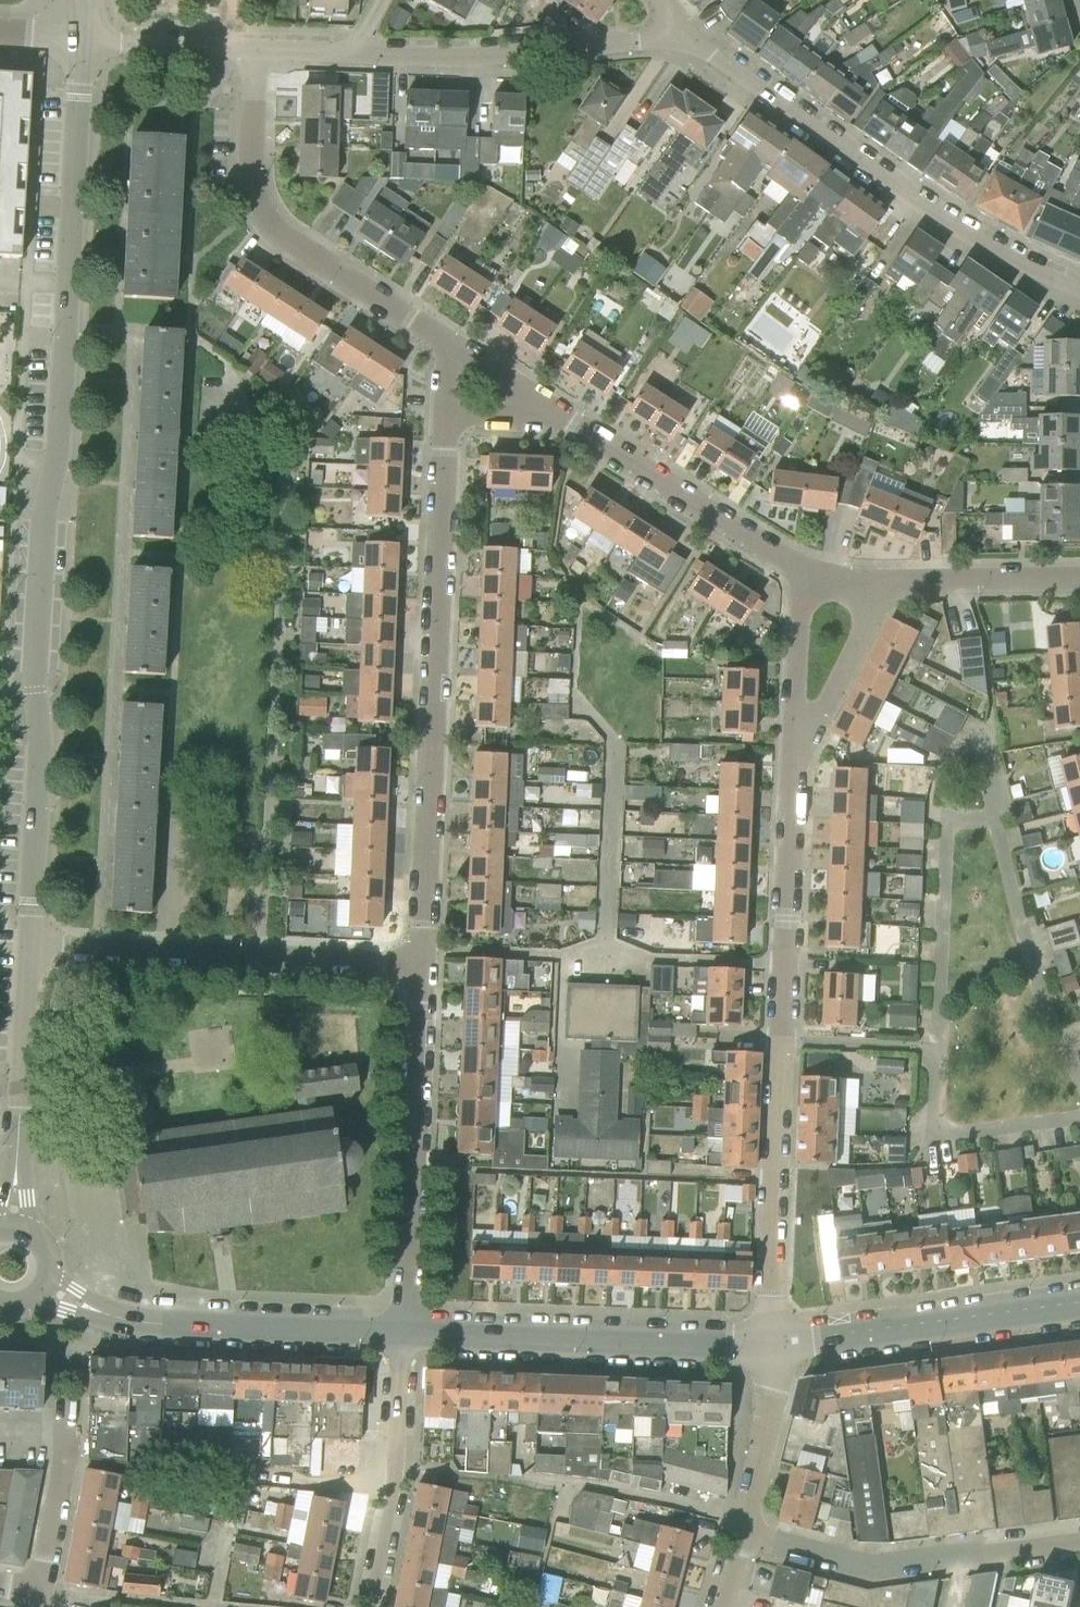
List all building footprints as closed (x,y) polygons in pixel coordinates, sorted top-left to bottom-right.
[(309,17),(346,19),(347,0),(310,0),(309,17)] [(450,14),(460,20),(466,18),(476,0),(424,0),(450,14)] [(561,4),(563,1),(594,24),(607,6),(612,0),(555,0),(561,4)] [(699,13),(711,0),(685,0),(699,13)] [(727,34),(753,53),(779,19),(757,3),(760,0),(725,0),(722,1),(718,5),(726,18),(728,18),(735,23),(727,34)] [(757,56),(779,72),(826,10),(834,16),(843,8),(837,0),(834,0),(823,8),(820,6),(807,16),(800,11),(778,28),(757,56)] [(946,1),(949,12),(966,7),(964,0),(948,0),(946,1)] [(1023,6),(1044,0),(1009,0),(1011,9),(1023,6)] [(1059,0),(1044,0),(1023,6),(1025,14),(1020,15),(1025,31),(1025,33),(1064,21),(1059,0)] [(400,33),(411,16),(397,7),(386,25),(400,33)] [(976,7),(964,11),(967,21),(979,17),(976,7)] [(826,10),(779,72),(802,89),(824,61),(817,57),(810,52),(809,47),(834,16),(826,10)] [(989,58),(1029,48),(1034,46),(1037,56),(1071,46),(1064,21),(1025,33),(1025,31),(985,43),(985,44),(968,49),(971,59),(988,54),(989,58)] [(844,37),(852,49),(871,36),(865,25),(844,37)] [(947,43),(956,36),(949,26),(943,31),(943,37),(947,43)] [(985,44),(985,43),(982,32),(965,37),(968,49),(985,44)] [(861,63),(878,55),(874,45),(856,53),(861,63)] [(849,124),(877,85),(871,72),(874,71),(881,65),(887,65),(890,60),(896,55),(891,47),(869,62),(868,62),(859,67),(859,68),(848,76),(825,106),(849,124)] [(824,61),(802,89),(825,106),(848,76),(859,68),(859,67),(854,58),(843,64),(839,69),(824,61)] [(885,148),(915,169),(919,171),(939,141),(936,139),(954,112),(962,102),(983,77),(984,75),(971,59),(961,67),(967,72),(945,100),(943,99),(934,110),(930,107),(919,124),(907,116),(885,148)] [(1070,81),(1078,87),(1071,97),(1078,102),(1079,99),(1079,70),(1070,81)] [(26,177),(32,76),(0,74),(0,257),(22,258),(26,177)] [(372,74),(371,88),(389,88),(389,74),(372,74)] [(990,82),(983,77),(962,102),(969,107),(990,82)] [(627,97),(599,79),(579,110),(588,116),(562,154),(577,164),(565,182),(582,193),(611,148),(594,137),(602,125),(606,128),(627,97)] [(646,157),(651,151),(668,127),(677,134),(679,135),(701,103),(685,92),(682,96),(669,87),(636,134),(625,127),(611,148),(582,193),(592,200),(592,199),(598,204),(627,160),(637,166),(642,158),(646,157)] [(340,90),(302,88),(301,118),(339,119),(351,120),(352,91),(340,91),(340,90)] [(907,116),(906,115),(917,99),(902,88),(886,96),(877,89),(853,126),(885,148),(907,116)] [(437,93),(407,92),(406,149),(436,150),(436,129),(437,93)] [(467,130),(468,95),(437,93),(436,129),(467,130)] [(525,97),(494,96),(492,132),(524,134),(525,97)] [(919,171),(922,174),(943,188),(979,137),(991,119),(998,112),(1007,103),(1002,96),(1001,96),(994,102),(991,99),(981,108),(984,111),(982,112),(966,130),(950,150),(939,141),(919,171)] [(1006,117),(1010,109),(1020,99),(1017,96),(1011,102),(998,112),(1006,117)] [(677,134),(669,145),(675,150),(682,155),(683,154),(696,164),(723,126),(711,117),(714,113),(701,103),(679,135),(677,134)] [(726,161),(708,185),(722,195),(772,128),(749,112),(719,156),(726,161)] [(1003,127),(1008,119),(1006,117),(998,112),(991,119),(979,137),(943,188),(965,203),(986,174),(976,167),(1003,127)] [(300,148),(338,149),(339,119),(301,118),(300,148)] [(713,208),(713,209),(727,219),(765,167),(772,171),(772,172),(792,142),(772,128),(722,195),(713,208)] [(393,134),(381,134),(380,151),(392,151),(393,134)] [(179,216),(183,140),(133,137),(129,213),(179,216)] [(478,164),(479,139),(466,139),(466,151),(460,151),(459,172),(458,182),(477,183),(478,164)] [(479,139),(478,164),(497,165),(498,140),(479,139)] [(748,240),(763,252),(775,235),(774,234),(827,168),(792,142),(772,172),(772,171),(767,178),(788,194),(770,217),(771,218),(764,227),(756,221),(744,238),(748,240)] [(300,148),(299,177),(337,178),(338,149),(300,148)] [(1031,164),(1030,163),(1035,155),(1023,149),(1018,157),(1004,181),(994,176),(976,207),(979,208),(980,212),(985,215),(989,214),(999,220),(1031,164)] [(404,180),(405,156),(405,155),(392,154),(391,179),(404,180)] [(1076,160),(1062,189),(1065,190),(1055,210),(1045,206),(1030,240),(1054,251),(1079,196),(1079,162),(1076,160)] [(1009,228),(1014,231),(1018,230),(1021,232),(1040,201),(1039,200),(1048,184),(1037,178),(1042,170),(1031,164),(999,220),(1008,225),(1009,228)] [(792,245),(807,224),(819,210),(828,216),(852,186),(827,168),(774,234),(775,235),(788,245),(790,243),(792,245)] [(541,181),(540,170),(526,171),(526,181),(541,181)] [(671,180),(636,227),(651,238),(686,192),(671,180)] [(341,211),(355,191),(344,183),(331,203),(341,211)] [(865,240),(886,211),(852,186),(828,216),(816,232),(812,236),(828,248),(846,224),(865,240)] [(478,190),(469,204),(476,208),(485,195),(478,190)] [(355,191),(341,211),(352,218),(365,198),(355,191)] [(399,221),(406,210),(408,208),(383,192),(375,204),(374,204),(354,234),(379,251),(399,221)] [(1078,262),(1079,257),(1079,196),(1054,251),(1078,262)] [(430,269),(446,243),(445,243),(451,234),(467,209),(456,202),(419,261),(430,269)] [(516,204),(504,224),(512,229),(525,210),(516,204)] [(404,267),(424,237),(431,226),(406,210),(399,221),(379,251),(404,267)] [(129,213),(124,298),(174,300),(179,216),(129,213)] [(567,217),(559,227),(573,237),(581,227),(567,217)] [(919,284),(933,263),(942,250),(915,231),(885,275),(897,283),(902,275),(917,286),(918,286),(919,284)] [(594,253),(600,244),(592,238),(586,248),(594,253)] [(740,251),(742,252),(755,262),(763,252),(748,240),(740,251)] [(795,257),(805,265),(806,266),(819,250),(807,242),(795,257)] [(613,259),(617,253),(604,244),(600,252),(613,259)] [(562,268),(573,253),(562,245),(551,260),(562,268)] [(774,260),(763,252),(755,262),(747,273),(758,281),(774,260)] [(573,253),(562,268),(573,276),(584,261),(573,253)] [(645,253),(632,270),(654,286),(666,269),(645,253)] [(445,259),(429,284),(451,298),(467,273),(445,259)] [(262,274),(241,260),(224,286),(245,300),(262,274)] [(451,298),(473,312),(489,287),(488,287),(497,273),(477,260),(469,274),(467,273),(451,298)] [(954,278),(946,273),(933,293),(933,294),(946,302),(928,330),(939,338),(940,339),(951,323),(954,325),(988,276),(967,261),(966,261),(954,278)] [(507,297),(522,273),(516,268),(501,292),(507,297)] [(262,274),(245,300),(267,314),(284,288),(262,274)] [(989,317),(1008,289),(988,276),(954,325),(951,323),(940,339),(939,338),(930,351),(946,362),(955,349),(972,325),(979,331),(988,316),(989,317)] [(879,287),(865,278),(843,310),(854,318),(876,286),(879,288),(879,287)] [(927,302),(933,294),(933,293),(919,284),(918,286),(917,286),(915,290),(908,300),(920,309),(927,302)] [(284,288),(267,314),(260,325),(281,338),(288,327),(305,302),(284,288)] [(700,322),(714,303),(694,288),(680,308),(700,322)] [(1013,292),(987,330),(981,339),(993,348),(999,339),(1014,350),(1026,333),(1023,331),(1038,309),(1013,292)] [(305,302),(288,327),(310,342),(327,316),(305,302)] [(512,302),(496,326),(517,341),(533,316),(512,302)] [(668,303),(662,312),(672,318),(678,309),(668,303)] [(517,341),(539,355),(556,330),(533,316),(517,341)] [(675,331),(701,349),(710,335),(685,317),(675,331)] [(1067,343),(1067,330),(1050,318),(1033,341),(1038,344),(1044,344),(1044,370),(1079,370),(1079,343),(1067,343)] [(359,373),(375,347),(348,330),(341,340),(330,333),(311,362),(334,377),(343,363),(359,373)] [(178,333),(145,331),(139,434),(172,436),(174,404),(178,404),(180,368),(176,368),(178,333)] [(234,357),(241,347),(234,342),(227,353),(234,357)] [(578,344),(562,369),(584,383),(600,358),(578,344)] [(359,373),(386,391),(403,365),(375,347),(359,373)] [(238,364),(255,375),(268,356),(256,348),(251,355),(246,352),(238,364)] [(584,383),(606,398),(622,373),(600,358),(584,383)] [(269,361),(258,376),(274,387),(285,372),(269,361)] [(824,377),(843,390),(852,376),(834,364),(824,377)] [(770,367),(760,381),(768,386),(778,372),(770,367)] [(996,393),(1008,377),(995,368),(993,367),(974,395),(988,405),(996,393)] [(1079,396),(1079,370),(1044,370),(1044,396),(1079,396)] [(779,374),(768,389),(782,399),(792,384),(779,374)] [(644,387),(628,412),(650,426),(666,401),(644,387)] [(881,415),(893,399),(878,389),(867,404),(881,415)] [(1026,394),(996,393),(988,405),(987,407),(1026,407),(1026,394)] [(650,426),(672,440),(688,415),(666,401),(650,426)] [(880,422),(912,435),(921,424),(917,421),(894,403),(880,422)] [(841,404),(833,421),(866,436),(874,419),(841,404)] [(1078,445),(1078,417),(1040,417),(1040,419),(1026,419),(1026,407),(987,407),(978,420),(1012,420),(1011,430),(1023,430),(1023,443),(1040,444),(1040,445),(1078,445)] [(322,425),(329,416),(321,410),(314,419),(322,425)] [(923,412),(917,421),(921,424),(925,427),(931,418),(923,412)] [(332,440),(341,428),(330,419),(325,426),(320,432),(323,434),(330,440),(332,440)] [(743,428),(732,444),(716,469),(738,483),(754,459),(759,463),(770,446),(743,428)] [(710,429),(694,455),(716,469),(732,444),(710,429)] [(139,434),(133,537),(166,539),(167,506),(172,507),(174,470),(170,470),(172,436),(139,434)] [(334,440),(321,439),(312,439),(311,453),(333,455),(334,440)] [(400,467),(402,441),(371,440),(356,439),(355,465),(370,465),(400,467)] [(782,457),(791,444),(783,439),(774,452),(782,457)] [(1032,471),(1078,471),(1078,445),(1040,445),(1040,457),(1032,457),(1032,471)] [(931,446),(922,450),(925,458),(934,454),(931,446)] [(487,468),(486,488),(499,489),(501,458),(482,457),(481,467),(487,468)] [(501,458),(499,489),(518,490),(520,459),(501,458)] [(520,459),(518,490),(537,491),(539,460),(520,459)] [(550,491),(551,471),(557,471),(558,460),(539,460),(537,491),(550,491)] [(370,465),(369,491),(399,493),(400,467),(370,465)] [(860,508),(856,517),(887,529),(898,502),(904,486),(859,468),(848,503),(860,508)] [(1028,469),(1002,469),(1002,482),(1028,482),(1028,469)] [(323,471),(314,470),(313,485),(323,485),(323,471)] [(773,473),(769,503),(801,507),(805,477),(773,473)] [(801,507),(833,511),(837,481),(805,477),(801,507)] [(944,515),(956,515),(962,515),(962,483),(959,483),(944,515)] [(1078,515),(1078,486),(1040,486),(1040,503),(1024,502),(1024,514),(1078,515)] [(610,504),(588,490),(571,516),(593,530),(610,504)] [(905,490),(902,497),(930,507),(933,499),(905,490)] [(368,517),(398,518),(399,493),(369,491),(368,517)] [(887,529),(917,542),(928,515),(898,502),(887,529)] [(610,504),(593,530),(615,544),(632,518),(610,504)] [(1011,542),(1040,542),(1078,542),(1078,515),(1024,514),(1002,514),(1002,526),(1005,526),(1011,526),(1011,542)] [(941,555),(943,555),(956,555),(956,515),(944,515),(941,521),(941,555)] [(632,518),(615,544),(636,558),(653,532),(632,518)] [(508,545),(509,524),(492,523),(491,544),(508,545)] [(548,548),(549,533),(538,532),(537,547),(548,548)] [(675,546),(653,532),(636,558),(627,572),(664,596),(685,562),(671,553),(675,546)] [(365,569),(396,571),(397,545),(366,543),(353,543),(352,569),(365,569)] [(564,559),(569,568),(581,551),(572,545),(564,559)] [(513,550),(484,548),(483,574),(512,575),(513,550)] [(581,575),(586,567),(576,561),(571,569),(581,575)] [(698,574),(687,592),(698,599),(715,572),(699,562),(693,571),(698,574)] [(396,571),(365,569),(364,588),(364,595),(395,596),(396,571)] [(132,570),(125,673),(157,675),(159,641),(163,642),(165,606),(161,606),(163,571),(132,570)] [(698,599),(714,609),(731,582),(715,572),(698,599)] [(322,588),(323,574),(308,573),(308,591),(319,591),(319,588),(322,588)] [(511,601),(512,575),(483,574),(482,599),(511,601)] [(531,600),(532,575),(518,575),(517,599),(531,600)] [(626,603),(636,587),(624,580),(614,596),(626,603)] [(714,609),(730,619),(747,593),(731,582),(714,609)] [(730,619),(741,626),(752,609),(757,612),(763,603),(747,593),(730,619)] [(395,596),(364,595),(351,594),(346,594),(345,619),(346,619),(394,621),(395,596)] [(510,626),(511,601),(482,599),(481,625),(510,626)] [(303,601),(302,617),(315,618),(316,602),(303,601)] [(321,618),(315,618),(302,617),(301,633),(320,634),(321,618)] [(345,645),(361,646),(361,645),(392,647),(394,621),(346,619),(346,632),(345,645)] [(935,641),(921,633),(893,619),(881,642),(909,656),(909,657),(924,664),(935,641)] [(510,626),(481,625),(480,651),(509,652),(525,653),(526,627),(510,626)] [(1053,653),(1079,651),(1079,625),(1050,627),(1053,653)] [(558,631),(558,641),(569,642),(569,632),(558,631)] [(982,633),(958,635),(962,683),(987,692),(982,633)] [(1008,656),(1006,633),(992,634),(995,657),(1008,656)] [(881,642),(870,665),(898,679),(909,657),(909,656),(881,642)] [(361,646),(361,655),(360,670),(360,671),(391,672),(392,647),(361,645),(361,646)] [(508,677),(509,652),(480,651),(478,676),(508,677)] [(1079,676),(1079,651),(1053,653),(1055,679),(1079,676)] [(570,656),(558,655),(558,669),(569,669),(570,656)] [(724,670),(724,683),(755,684),(756,665),(745,665),(745,671),(724,670)] [(858,688),(886,702),(898,679),(870,665),(858,688)] [(1006,678),(1005,669),(994,670),(995,679),(1006,678)] [(360,671),(360,670),(343,670),(343,677),(342,696),(350,696),(390,697),(391,672),(360,671)] [(303,675),(303,689),(320,689),(320,675),(303,675)] [(508,677),(478,676),(477,701),(510,703),(520,704),(521,677),(508,677)] [(1055,679),(1057,704),(1079,702),(1079,676),(1055,679)] [(569,694),(569,680),(548,679),(548,694),(549,694),(548,705),(568,705),(568,694),(569,694)] [(755,684),(724,683),(723,702),(754,703),(755,684)] [(875,725),(886,702),(858,688),(847,711),(875,725)] [(999,708),(1009,706),(1008,693),(998,694),(999,708)] [(298,716),(314,717),(316,698),(300,696),(298,716)] [(350,699),(359,700),(358,722),(377,723),(389,724),(390,697),(350,696),(350,699)] [(476,727),(506,729),(509,729),(510,703),(477,701),(476,727)] [(754,703),(723,702),(722,721),(753,722),(754,703)] [(1079,728),(1079,702),(1057,704),(1060,730),(1079,728)] [(542,720),(568,721),(568,705),(548,705),(542,704),(542,720)] [(969,717),(947,705),(943,713),(964,724),(969,717)] [(155,708),(124,706),(118,809),(150,811),(152,778),(155,778),(157,742),(153,742),(155,708)] [(847,711),(835,734),(863,748),(875,725),(847,711)] [(722,734),(742,735),(742,741),(752,741),(753,722),(722,721),(722,734)] [(934,726),(927,741),(923,748),(944,758),(957,738),(934,726)] [(894,734),(923,748),(927,741),(898,727),(894,734)] [(388,750),(375,749),(375,736),(343,735),(342,760),(357,761),(356,774),(387,776),(388,750)] [(668,762),(681,762),(700,762),(700,745),(669,744),(668,762)] [(925,758),(912,751),(889,750),(889,764),(925,765),(925,758)] [(475,753),(474,779),(505,780),(506,755),(475,753)] [(1062,762),(1069,786),(1079,784),(1079,757),(1062,762)] [(750,791),(751,765),(721,764),(720,790),(750,791)] [(564,784),(565,770),(538,768),(537,782),(564,784)] [(838,769),(837,795),(868,797),(870,770),(838,769)] [(356,775),(346,774),(339,778),(338,793),(344,799),(355,800),(386,801),(387,776),(356,774),(356,775)] [(473,805),(503,806),(514,806),(516,781),(505,780),(474,779),(473,805)] [(293,783),(293,784),(292,795),(306,796),(306,784),(293,783)] [(591,785),(575,784),(574,797),(591,798),(591,785)] [(1022,784),(1011,787),(1014,800),(1025,798),(1022,784)] [(1070,787),(1076,811),(1079,810),(1079,784),(1069,786),(1070,787)] [(647,802),(657,802),(661,802),(661,787),(658,787),(647,787),(647,802)] [(750,791),(720,790),(719,815),(749,817),(750,791)] [(836,821),(867,822),(868,797),(837,795),(836,821)] [(386,801),(355,800),(354,825),(384,826),(386,801)] [(927,803),(902,801),(900,822),(926,825),(927,803)] [(316,806),(293,805),(292,819),(315,820),(316,806)] [(502,832),(503,806),(473,805),(472,830),(502,832)] [(1032,806),(1017,809),(1021,823),(1035,819),(1032,806)] [(118,809),(112,912),(144,913),(146,881),(149,881),(151,845),(148,844),(150,811),(118,809)] [(640,826),(654,826),(654,812),(640,812),(640,826)] [(749,817),(719,815),(718,841),(748,842),(749,817)] [(836,821),(835,846),(866,847),(867,822),(836,821)] [(880,843),(881,838),(894,839),(894,832),(892,832),(893,822),(873,822),(872,843),(880,843)] [(902,824),(901,850),(925,851),(926,826),(902,824)] [(384,826),(354,825),(353,850),(383,852),(384,826)] [(501,857),(502,832),(472,830),(471,856),(501,857)] [(291,847),(310,847),(310,839),(303,833),(292,832),(291,847)] [(1022,838),(1025,850),(1044,845),(1041,833),(1022,838)] [(586,848),(586,835),(554,835),(554,847),(586,848)] [(586,835),(586,848),(598,847),(599,836),(586,835)] [(664,860),(664,841),(643,841),(643,859),(664,860)] [(748,842),(718,841),(716,866),(747,868),(748,842)] [(834,871),(865,873),(866,847),(835,846),(834,871)] [(382,877),(383,852),(353,850),(352,876),(382,877)] [(1035,850),(1022,854),(1032,892),(1046,887),(1043,879),(1037,876),(1034,864),(1038,857),(1035,850)] [(500,883),(500,882),(501,857),(471,856),(469,881),(500,883)] [(551,859),(533,859),(532,868),(551,869),(551,859)] [(290,861),(290,873),(309,874),(310,862),(290,861)] [(747,868),(716,866),(715,892),(745,893),(747,868)] [(653,885),(653,889),(692,891),(693,873),(654,870),(653,885)] [(865,873),(834,871),(833,897),(864,898),(865,873)] [(352,876),(351,901),(381,903),(382,877),(352,876)] [(909,878),(908,892),(923,892),(924,879),(909,878)] [(468,906),(510,908),(511,883),(500,882),(500,883),(469,881),(468,906)] [(561,885),(547,885),(537,884),(536,899),(560,900),(561,885)] [(302,887),(289,886),(288,897),(301,898),(302,887)] [(1048,889),(1036,893),(1040,909),(1053,905),(1048,889)] [(714,912),(714,917),(714,918),(744,919),(745,893),(715,892),(714,912)] [(864,898),(833,897),(831,922),(862,923),(863,923),(864,898)] [(303,901),(297,900),(288,900),(287,910),(303,911),(303,901)] [(350,927),(380,929),(381,903),(351,901),(350,927)] [(921,917),(922,905),(900,904),(899,916),(921,917)] [(467,932),(498,934),(508,935),(512,931),(513,911),(510,908),(468,906),(467,932)] [(595,930),(595,912),(578,912),(577,929),(595,930)] [(635,929),(636,915),(634,915),(621,913),(619,913),(618,927),(635,929)] [(703,916),(703,917),(695,917),(695,942),(713,943),(743,945),(744,919),(714,918),(714,917),(703,916)] [(1048,929),(1047,930),(1055,953),(1079,946),(1079,934),(1076,921),(1048,929)] [(830,948),(861,950),(871,950),(873,924),(863,923),(862,923),(831,922),(830,948)] [(505,992),(505,990),(528,992),(529,977),(523,977),(523,961),(466,958),(465,990),(505,992)] [(1071,965),(1059,969),(1061,978),(1074,973),(1071,965)] [(651,966),(650,980),(673,981),(673,967),(651,966)] [(741,998),(742,970),(693,968),(693,980),(692,996),(707,997),(741,998)] [(860,976),(829,974),(828,1000),(859,1002),(860,976)] [(1079,989),(1079,986),(1077,975),(1064,979),(1068,993),(1079,989)] [(652,994),(670,995),(670,983),(653,983),(652,994)] [(650,988),(567,984),(565,1039),(593,1040),(592,1054),(581,1053),(578,1122),(557,1121),(555,1155),(635,1159),(636,1125),(614,1124),(617,1064),(626,1064),(626,1055),(637,1056),(637,1068),(647,1069),(648,1050),(647,1050),(648,1036),(648,1022),(649,1022),(650,988)] [(917,1002),(918,989),(905,988),(904,1001),(917,1002)] [(463,1020),(503,1022),(505,992),(465,990),(463,1020)] [(740,1027),(741,998),(707,997),(692,996),(690,1024),(671,1024),(670,1037),(670,1038),(717,1040),(718,1026),(740,1027)] [(828,1000),(827,1026),(858,1028),(859,1002),(828,1000)] [(917,1007),(902,1007),(901,1030),(916,1030),(917,1007)] [(536,1011),(536,1022),(536,1023),(549,1024),(550,1012),(536,1011)] [(462,1048),(502,1050),(503,1022),(463,1020),(462,1048)] [(520,1032),(535,1033),(549,1034),(549,1024),(536,1023),(536,1022),(521,1022),(520,1032)] [(648,1022),(648,1036),(670,1037),(671,1024),(671,1023),(649,1022),(648,1022)] [(647,1050),(648,1050),(670,1051),(670,1038),(670,1037),(648,1036),(647,1050)] [(536,1052),(547,1052),(548,1052),(548,1041),(535,1041),(536,1050),(536,1052)] [(501,1063),(502,1050),(462,1048),(461,1075),(495,1077),(496,1063),(501,1063)] [(536,1052),(536,1050),(532,1050),(532,1061),(546,1062),(547,1052),(536,1052)] [(759,1082),(760,1054),(710,1051),(710,1065),(726,1065),(725,1080),(759,1082)] [(830,1079),(831,1054),(810,1053),(809,1078),(830,1079)] [(878,1074),(884,1074),(903,1075),(904,1062),(879,1060),(878,1074)] [(331,1109),(316,1112),(314,1097),(360,1090),(356,1065),(291,1074),(296,1114),(166,1132),(149,1135),(148,1125),(153,1118),(152,1109),(144,1104),(136,1105),(130,1112),(131,1121),(138,1126),(139,1136),(135,1137),(139,1160),(133,1161),(141,1215),(146,1214),(149,1233),(172,1233),(172,1235),(211,1229),(212,1239),(228,1237),(227,1228),(346,1212),(345,1204),(347,1203),(349,1202),(352,1198),(352,1195),(352,1192),(349,1189),(347,1187),(343,1186),(342,1177),(346,1177),(347,1176),(350,1176),(352,1174),(353,1173),(355,1171),(356,1170),(358,1167),(359,1166),(359,1164),(359,1162),(360,1161),(360,1158),(359,1157),(359,1155),(358,1152),(358,1151),(356,1149),(356,1148),(354,1146),(351,1144),(347,1142),(344,1142),(341,1141),(339,1142),(336,1142),(331,1109)] [(494,1101),(495,1077),(461,1075),(460,1086),(458,1088),(458,1096),(459,1099),(494,1101)] [(512,1087),(524,1088),(525,1080),(525,1077),(512,1077),(512,1087)] [(532,1077),(531,1091),(553,1093),(554,1079),(532,1077)] [(801,1107),(842,1109),(843,1080),(830,1079),(809,1078),(803,1078),(801,1107)] [(724,1110),(757,1111),(759,1082),(725,1080),(724,1110)] [(627,1087),(627,1115),(642,1115),(642,1087),(627,1087)] [(693,1109),(709,1109),(709,1096),(693,1095),(693,1109)] [(494,1101),(459,1099),(459,1104),(457,1106),(457,1114),(459,1116),(458,1127),(493,1129),(493,1127),(494,1101)] [(897,1101),(896,1111),(908,1111),(908,1102),(897,1101)] [(840,1136),(842,1109),(801,1107),(800,1135),(840,1136)] [(709,1109),(693,1109),(692,1121),(709,1122),(709,1109)] [(722,1139),(756,1140),(757,1111),(724,1110),(709,1109),(709,1122),(723,1122),(722,1139)] [(908,1111),(896,1111),(896,1119),(907,1120),(908,1111)] [(522,1130),(523,1119),(510,1119),(510,1130),(522,1131),(522,1130)] [(523,1119),(522,1130),(524,1130),(547,1131),(548,1120),(523,1119)] [(492,1168),(525,1169),(547,1170),(548,1157),(506,1154),(507,1130),(507,1128),(493,1127),(493,1129),(458,1127),(458,1130),(456,1132),(456,1140),(457,1142),(457,1154),(492,1155),(492,1168)] [(799,1162),(839,1164),(840,1136),(800,1135),(799,1162)] [(681,1153),(693,1153),(694,1137),(682,1137),(681,1153)] [(907,1164),(908,1138),(885,1137),(884,1153),(890,1164),(907,1164)] [(721,1168),(755,1169),(756,1140),(722,1139),(707,1138),(706,1154),(721,1155),(721,1168)] [(1027,1160),(1036,1158),(1034,1147),(1025,1148),(1027,1160)] [(1057,1162),(1073,1160),(1071,1148),(1056,1151),(1057,1162)] [(1009,1171),(1007,1151),(998,1152),(1000,1172),(1009,1171)] [(979,1172),(977,1154),(968,1155),(970,1173),(979,1172)] [(959,1156),(960,1164),(961,1174),(970,1173),(968,1155),(959,1156)] [(602,1172),(641,1170),(640,1159),(601,1161),(602,1172)] [(647,1175),(671,1176),(671,1161),(648,1160),(647,1175)] [(885,1169),(886,1178),(904,1176),(905,1187),(915,1186),(912,1168),(885,1169)] [(912,1168),(915,1186),(925,1185),(923,1168),(917,1169),(916,1168),(912,1168)] [(840,1170),(829,1169),(829,1171),(829,1174),(831,1184),(842,1183),(840,1170)] [(859,1185),(869,1183),(867,1170),(857,1170),(859,1185)] [(494,1186),(495,1175),(475,1174),(475,1185),(494,1186)] [(753,1202),(754,1185),(742,1185),(741,1201),(753,1202)] [(737,1201),(738,1186),(726,1186),(725,1200),(733,1201),(737,1201)] [(1036,1221),(1035,1221),(1033,1203),(1004,1206),(1006,1225),(1007,1225),(1012,1263),(1041,1259),(1036,1221)] [(983,1268),(978,1229),(975,1210),(948,1213),(954,1265),(955,1272),(983,1268)] [(920,1217),(922,1229),(926,1269),(954,1265),(948,1213),(920,1217)] [(507,1215),(495,1214),(494,1231),(500,1231),(506,1231),(507,1215)] [(836,1218),(839,1241),(838,1241),(843,1280),(871,1277),(863,1214),(836,1218)] [(1079,1254),(1079,1215),(1065,1217),(1069,1255),(1079,1254)] [(528,1232),(534,1232),(535,1216),(523,1216),(522,1231),(528,1232)] [(550,1217),(550,1233),(562,1233),(563,1217),(550,1217)] [(1041,1259),(1069,1255),(1065,1217),(1036,1221),(1041,1259)] [(578,1218),(578,1234),(590,1235),(591,1218),(578,1218)] [(618,1235),(618,1219),(613,1219),(606,1219),(606,1235),(612,1235),(618,1235)] [(646,1220),(634,1220),(634,1236),(639,1236),(645,1237),(646,1220)] [(661,1238),(668,1237),(674,1237),(675,1221),(662,1221),(661,1238)] [(689,1239),(695,1239),(701,1240),(702,1222),(690,1222),(689,1239)] [(717,1241),(723,1240),(729,1240),(730,1224),(718,1223),(717,1241)] [(894,1233),(879,1235),(878,1224),(865,1226),(871,1277),(899,1273),(894,1233)] [(983,1268),(983,1266),(1012,1263),(1007,1225),(1006,1225),(978,1229),(983,1268)] [(899,1273),(926,1269),(922,1229),(894,1233),(899,1273)] [(499,1244),(498,1281),(526,1282),(527,1245),(528,1245),(528,1232),(522,1231),(506,1231),(500,1231),(499,1244)] [(612,1235),(611,1249),(609,1286),(637,1287),(639,1236),(634,1236),(618,1235),(612,1235)] [(639,1236),(637,1287),(665,1288),(667,1251),(668,1237),(661,1238),(645,1237),(639,1236)] [(723,1253),(723,1240),(717,1241),(701,1240),(695,1239),(695,1252),(693,1289),(721,1290),(723,1253)] [(498,1281),(499,1244),(473,1243),(471,1243),(470,1280),(498,1281)] [(555,1246),(528,1245),(527,1245),(526,1282),(553,1283),(555,1246)] [(581,1284),(583,1248),(555,1246),(553,1283),(581,1284)] [(609,1286),(611,1249),(583,1248),(581,1284),(609,1286)] [(695,1252),(667,1251),(665,1288),(693,1289),(695,1252)] [(749,1291),(751,1254),(723,1253),(721,1290),(749,1291)] [(1064,1345),(1073,1420),(1079,1419),(1079,1343),(1064,1345)] [(1065,1421),(1073,1420),(1064,1345),(1034,1349),(1040,1398),(1059,1395),(1061,1408),(1065,1421)] [(1023,1413),(1021,1400),(1040,1398),(1034,1349),(1004,1353),(1012,1415),(1023,1413)] [(1001,1416),(1012,1415),(1004,1353),(975,1356),(981,1403),(999,1401),(1001,1416)] [(44,1357),(0,1355),(0,1407),(42,1409),(44,1357)] [(992,1489),(981,1403),(975,1356),(936,1362),(953,1494),(976,1491),(981,1532),(997,1530),(992,1489)] [(91,1395),(88,1459),(126,1464),(128,1397),(130,1360),(90,1358),(89,1395),(91,1395)] [(163,1361),(130,1360),(128,1397),(126,1464),(159,1467),(163,1361)] [(199,1362),(163,1361),(159,1467),(194,1471),(199,1362)] [(232,1363),(199,1362),(194,1471),(230,1475),(230,1459),(229,1458),(232,1363)] [(916,1430),(926,1504),(931,1538),(981,1532),(976,1491),(953,1494),(936,1362),(906,1366),(913,1413),(915,1430),(916,1430)] [(270,1454),(274,1366),(234,1364),(232,1363),(229,1458),(230,1459),(269,1460),(270,1454)] [(270,1454),(292,1454),(291,1466),(303,1466),(303,1455),(309,1455),(313,1367),(274,1366),(270,1454)] [(895,1403),(897,1415),(913,1413),(906,1366),(866,1371),(871,1406),(872,1412),(885,1410),(884,1404),(895,1403)] [(322,1439),(361,1441),(363,1404),(365,1369),(313,1367),(309,1455),(309,1476),(321,1476),(322,1439)] [(426,1371),(422,1441),(421,1462),(446,1463),(452,1460),(453,1436),(456,1372),(426,1371)] [(866,1371),(836,1375),(840,1410),(842,1429),(843,1439),(877,1435),(872,1412),(871,1406),(866,1371)] [(490,1374),(456,1372),(453,1436),(466,1437),(464,1473),(486,1475),(487,1459),(490,1374)] [(490,1374),(487,1459),(486,1475),(511,1478),(511,1475),(511,1464),(512,1444),(506,1444),(507,1423),(519,1423),(519,1424),(536,1425),(537,1425),(539,1376),(490,1374)] [(803,1380),(793,1417),(810,1421),(842,1429),(840,1410),(836,1375),(803,1379),(803,1380)] [(537,1425),(536,1425),(536,1432),(567,1434),(569,1434),(572,1377),(539,1376),(537,1425)] [(565,1476),(599,1480),(601,1436),(605,1379),(572,1377),(569,1434),(567,1434),(566,1456),(565,1476)] [(599,1480),(608,1482),(612,1471),(631,1476),(631,1460),(635,1380),(605,1379),(601,1436),(599,1480)] [(630,1487),(660,1494),(661,1481),(662,1456),(663,1444),(664,1419),(666,1381),(635,1380),(631,1460),(631,1476),(630,1487)] [(664,1419),(728,1422),(730,1384),(666,1381),(664,1419)] [(810,1421),(793,1417),(791,1427),(787,1442),(812,1449),(823,1452),(818,1474),(850,1483),(849,1482),(843,1439),(842,1429),(810,1421)] [(727,1459),(728,1422),(664,1419),(663,1444),(662,1456),(727,1459)] [(854,1495),(857,1521),(860,1543),(891,1543),(877,1435),(843,1439),(849,1482),(850,1483),(852,1494),(854,1495)] [(1079,1519),(1079,1436),(1050,1441),(1060,1522),(1079,1519)] [(812,1449),(787,1442),(781,1464),(796,1468),(818,1474),(823,1452),(812,1449)] [(566,1456),(535,1455),(533,1472),(534,1473),(565,1476),(566,1456)] [(661,1481),(725,1497),(727,1459),(662,1456),(661,1481)] [(821,1504),(822,1503),(832,1505),(837,1490),(852,1494),(850,1483),(818,1474),(796,1468),(789,1496),(821,1504)] [(119,1475),(86,1469),(81,1497),(113,1504),(114,1501),(119,1475)] [(41,1472),(0,1470),(0,1507),(6,1508),(2,1532),(29,1536),(41,1472)] [(630,1487),(631,1476),(612,1471),(608,1482),(630,1487)] [(201,1513),(223,1516),(225,1505),(228,1486),(205,1483),(201,1513)] [(467,1494),(419,1484),(414,1509),(445,1515),(445,1511),(462,1515),(462,1518),(476,1521),(478,1509),(464,1506),(467,1494)] [(1034,1484),(1021,1485),(1027,1526),(1039,1524),(1035,1493),(1034,1484)] [(1027,1526),(1021,1485),(1008,1487),(1014,1527),(1027,1526)] [(992,1489),(997,1530),(1014,1527),(1008,1487),(992,1489)] [(1052,1490),(1035,1493),(1039,1524),(1056,1522),(1052,1490)] [(614,1499),(614,1498),(582,1491),(571,1506),(569,1525),(593,1531),(599,1510),(609,1512),(613,1499),(614,1499)] [(131,1507),(147,1510),(150,1496),(134,1493),(132,1504),(131,1507)] [(339,1528),(344,1502),(312,1496),(307,1521),(339,1528)] [(789,1496),(783,1516),(782,1522),(813,1530),(816,1520),(829,1523),(831,1518),(840,1521),(836,1536),(855,1541),(851,1522),(852,1522),(851,1510),(832,1505),(822,1503),(821,1504),(789,1496)] [(75,1526),(108,1532),(109,1528),(128,1532),(130,1518),(146,1520),(147,1510),(131,1507),(132,1504),(114,1501),(113,1504),(81,1497),(75,1526)] [(277,1504),(275,1516),(292,1519),(294,1507),(277,1504)] [(931,1538),(926,1504),(915,1505),(915,1511),(919,1540),(931,1538)] [(242,1530),(246,1510),(228,1506),(224,1526),(242,1530)] [(23,1567),(29,1536),(2,1532),(6,1508),(0,1507),(0,1563),(23,1567)] [(445,1511),(445,1515),(414,1509),(409,1532),(440,1537),(458,1540),(460,1528),(462,1518),(462,1515),(445,1511)] [(607,1535),(613,1514),(609,1512),(599,1510),(593,1531),(604,1534),(607,1535)] [(915,1511),(904,1512),(908,1541),(919,1540),(915,1511)] [(892,1514),(892,1515),(896,1543),(908,1541),(904,1512),(892,1514)] [(182,1514),(180,1527),(207,1532),(209,1519),(182,1514)] [(292,1519),(275,1516),(274,1528),(290,1530),(292,1519)] [(476,1521),(462,1518),(460,1528),(474,1530),(476,1521)] [(692,1534),(635,1519),(633,1527),(623,1525),(620,1539),(625,1540),(639,1543),(639,1544),(655,1548),(686,1556),(692,1534)] [(307,1521),(305,1534),(304,1536),(293,1533),(290,1544),(334,1553),(339,1528),(307,1521)] [(517,1548),(543,1553),(547,1530),(521,1525),(517,1548)] [(104,1555),(108,1532),(75,1526),(71,1549),(104,1555)] [(435,1563),(453,1566),(466,1569),(467,1569),(468,1559),(455,1557),(458,1540),(440,1537),(409,1532),(404,1557),(435,1563)] [(636,1553),(639,1544),(639,1543),(625,1540),(623,1550),(635,1553),(636,1553)] [(258,1564),(261,1548),(235,1543),(231,1560),(258,1564)] [(287,1558),(300,1560),(297,1572),(329,1578),(334,1553),(290,1544),(287,1558)] [(155,1562),(155,1560),(157,1552),(123,1545),(121,1558),(138,1561),(139,1559),(155,1562)] [(655,1548),(648,1575),(679,1583),(686,1556),(655,1548)] [(104,1555),(71,1549),(65,1582),(105,1590),(109,1567),(102,1566),(104,1555)] [(195,1568),(195,1566),(197,1553),(176,1549),(173,1564),(195,1568)] [(266,1565),(282,1569),(285,1557),(268,1553),(266,1565)] [(519,1553),(516,1566),(538,1570),(541,1557),(519,1553)] [(435,1563),(404,1557),(399,1584),(430,1590),(430,1589),(435,1563)] [(280,1581),(282,1569),(266,1565),(263,1578),(280,1581)] [(466,1570),(466,1569),(453,1566),(450,1576),(464,1579),(466,1570)] [(823,1601),(846,1606),(850,1606),(856,1587),(829,1580),(781,1567),(778,1579),(774,1597),(804,1604),(805,1601),(822,1606),(823,1601)] [(1079,1571),(1079,1569),(1039,1575),(1033,1601),(1061,1606),(1072,1606),(1079,1571)] [(464,1579),(481,1582),(483,1573),(466,1570),(464,1579)] [(292,1597),(324,1603),(329,1578),(297,1572),(292,1597)] [(999,1573),(975,1576),(971,1594),(993,1599),(999,1573)] [(122,1593),(159,1596),(160,1578),(123,1575),(122,1593)] [(673,1606),(679,1583),(648,1575),(642,1598),(673,1606)] [(1006,1579),(1004,1590),(1015,1592),(1018,1577),(1006,1579)] [(614,1580),(612,1591),(626,1594),(629,1584),(614,1580)] [(940,1581),(912,1585),(910,1593),(938,1594),(940,1581)] [(395,1606),(445,1606),(447,1593),(430,1589),(430,1590),(399,1584),(395,1606)] [(909,1601),(910,1593),(912,1585),(869,1590),(856,1587),(850,1606),(907,1606),(909,1601)] [(626,1594),(612,1591),(610,1600),(623,1604),(626,1594)] [(938,1594),(910,1593),(909,1601),(935,1606),(938,1594)] [(642,1598),(626,1594),(623,1604),(622,1606),(673,1606),(642,1598)] [(968,1606),(969,1606),(991,1606),(993,1599),(971,1594),(968,1606)] [(1000,1606),(1009,1606),(1011,1596),(1003,1594),(1000,1606)]
